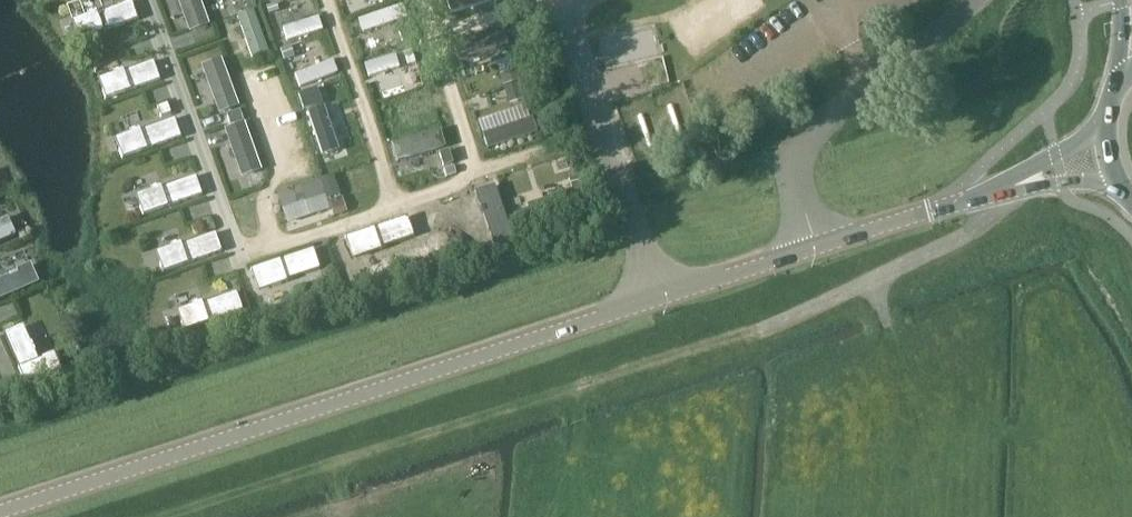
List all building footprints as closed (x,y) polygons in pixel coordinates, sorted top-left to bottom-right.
[(189,31),(207,24),(198,0),(178,0),(189,31)] [(247,11),(255,7),(253,0),(243,0),(247,11)] [(450,13),(490,0),(446,0),(450,13)] [(88,16),(73,21),(79,40),(138,19),(131,1),(97,13),(96,10),(87,13),(88,16)] [(279,7),(265,11),(270,24),(283,19),(279,7)] [(386,10),(345,23),(351,40),(391,27),(386,10)] [(253,12),(237,18),(251,58),(267,52),(253,12)] [(317,17),(282,28),(287,41),(321,30),(317,17)] [(133,31),(121,35),(124,43),(136,38),(133,31)] [(505,33),(455,48),(460,63),(509,47),(505,33)] [(290,46),(280,50),(283,60),(294,56),(290,46)] [(412,50),(404,52),(408,64),(415,62),(412,50)] [(395,55),(364,65),(369,79),(399,69),(395,55)] [(331,61),(294,75),(299,88),(336,74),(331,61)] [(114,74),(98,80),(104,99),(159,80),(153,62),(123,72),(122,69),(113,72),(114,74)] [(220,62),(202,68),(219,113),(236,106),(220,62)] [(517,69),(500,75),(504,86),(520,80),(517,69)] [(375,83),(380,96),(394,90),(389,77),(375,83)] [(518,83),(504,88),(510,104),(523,99),(518,83)] [(308,89),(297,93),(302,106),(313,102),(308,89)] [(413,95),(374,107),(378,121),(418,109),(413,95)] [(347,97),(308,112),(316,136),(356,122),(347,97)] [(167,104),(157,107),(160,117),(170,114),(167,104)] [(238,112),(226,117),(230,127),(242,122),(238,112)] [(532,118),(483,134),(487,148),(536,132),(532,118)] [(130,133),(115,139),(122,158),(180,137),(174,119),(140,131),(138,128),(129,131),(130,133)] [(243,125),(226,131),(242,176),(259,169),(243,125)] [(432,138),(391,150),(396,166),(437,154),(432,138)] [(320,171),(357,160),(352,145),(316,156),(320,171)] [(301,170),(314,168),(311,150),(298,151),(301,170)] [(332,175),(276,195),(286,225),(327,211),(324,201),(339,195),(332,175)] [(151,191),(136,196),(143,215),(167,207),(201,194),(194,176),(161,188),(159,185),(150,188),(151,191)] [(340,197),(328,201),(334,215),(345,211),(341,199),(340,197)] [(16,236),(8,217),(0,221),(0,242),(16,236)] [(213,235),(156,256),(163,276),(221,253),(213,235)] [(281,278),(315,267),(310,249),(276,260),(281,278)] [(252,317),(271,314),(264,263),(245,266),(252,317)] [(0,281),(0,299),(37,283),(29,265),(16,272),(16,273),(0,281)] [(236,293),(177,313),(185,334),(242,312),(236,293)] [(19,332),(2,340),(24,387),(56,371),(49,357),(34,364),(19,332)]
